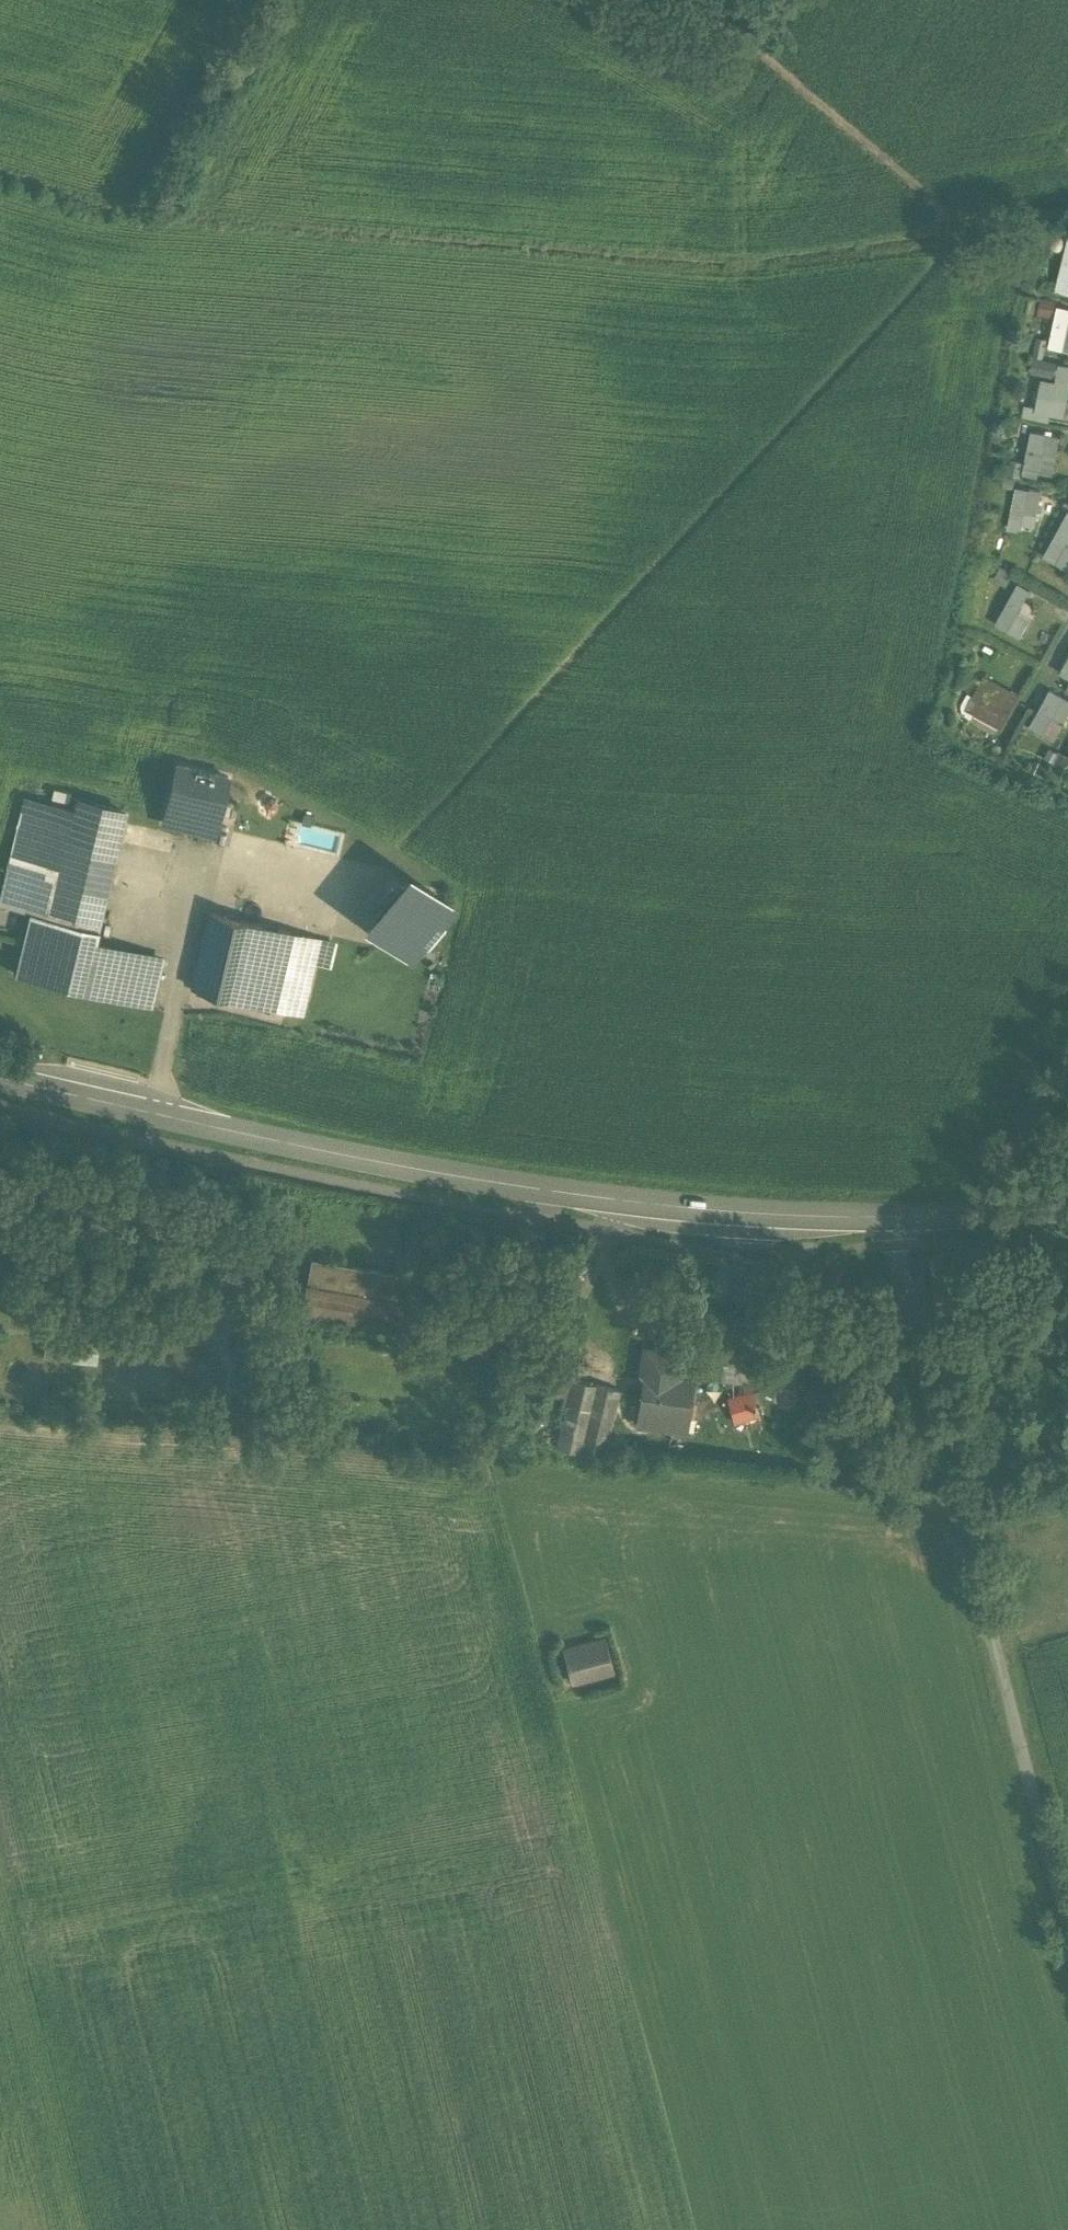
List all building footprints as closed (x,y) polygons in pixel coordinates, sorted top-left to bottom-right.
[(1060,291),(1067,292),(1067,234),(1060,291)] [(1058,305),(1052,348),(1067,350),(1067,307),(1058,305)] [(1032,374),(1045,377),(1038,408),(1067,415),(1067,409),(1067,363),(1037,356),(1032,374)] [(1029,459),(1013,458),(1012,470),(1057,475),(1062,432),(1032,429),(1029,459)] [(1019,483),(1008,526),(1035,533),(1046,489),(1019,483)] [(1045,554),(1067,567),(1067,511),(1045,554)] [(1025,635),(1034,615),(1022,610),(1032,587),(1018,580),(999,624),(1025,635)] [(1005,734),(1023,690),(984,673),(965,717),(1005,734)] [(1030,724),(1055,740),(1067,720),(1067,695),(1054,686),(1030,724)] [(228,775),(176,763),(162,821),(214,834),(228,775)] [(23,796),(0,890),(0,905),(30,912),(98,928),(127,807),(76,795),(73,808),(23,796)] [(378,926),(385,936),(421,944),(431,938),(440,903),(434,891),(397,884),(387,890),(378,926)] [(258,921),(209,909),(191,986),(223,994),(240,998),(258,921)] [(98,928),(30,912),(15,973),(117,998),(127,959),(145,963),(136,1002),(151,1006),(164,954),(96,938),(98,928)] [(311,934),(258,921),(240,998),(293,1011),(311,934)] [(145,963),(127,959),(117,998),(136,1002),(145,963)] [(186,1009),(207,1014),(210,999),(221,1002),(223,994),(191,986),(186,1009)] [(1,1244),(8,1212),(0,1210),(0,1244),(1,1244)] [(425,1277),(311,1257),(301,1311),(400,1328),(407,1289),(422,1292),(425,1277)] [(762,1330),(725,1325),(720,1346),(724,1347),(719,1377),(748,1382),(754,1352),(759,1353),(762,1330)] [(577,1342),(558,1337),(549,1372),(560,1374),(554,1396),(567,1399),(557,1444),(578,1449),(589,1404),(594,1382),(575,1377),(582,1350),(577,1342)] [(678,1352),(646,1348),(642,1374),(645,1375),(637,1422),(673,1427),(676,1402),(688,1404),(691,1380),(674,1378),(678,1352)] [(607,1385),(594,1382),(589,1404),(601,1407),(607,1385)] [(729,1393),(736,1421),(762,1415),(755,1387),(729,1393)] [(608,1621),(565,1630),(575,1673),(618,1664),(608,1621)]
